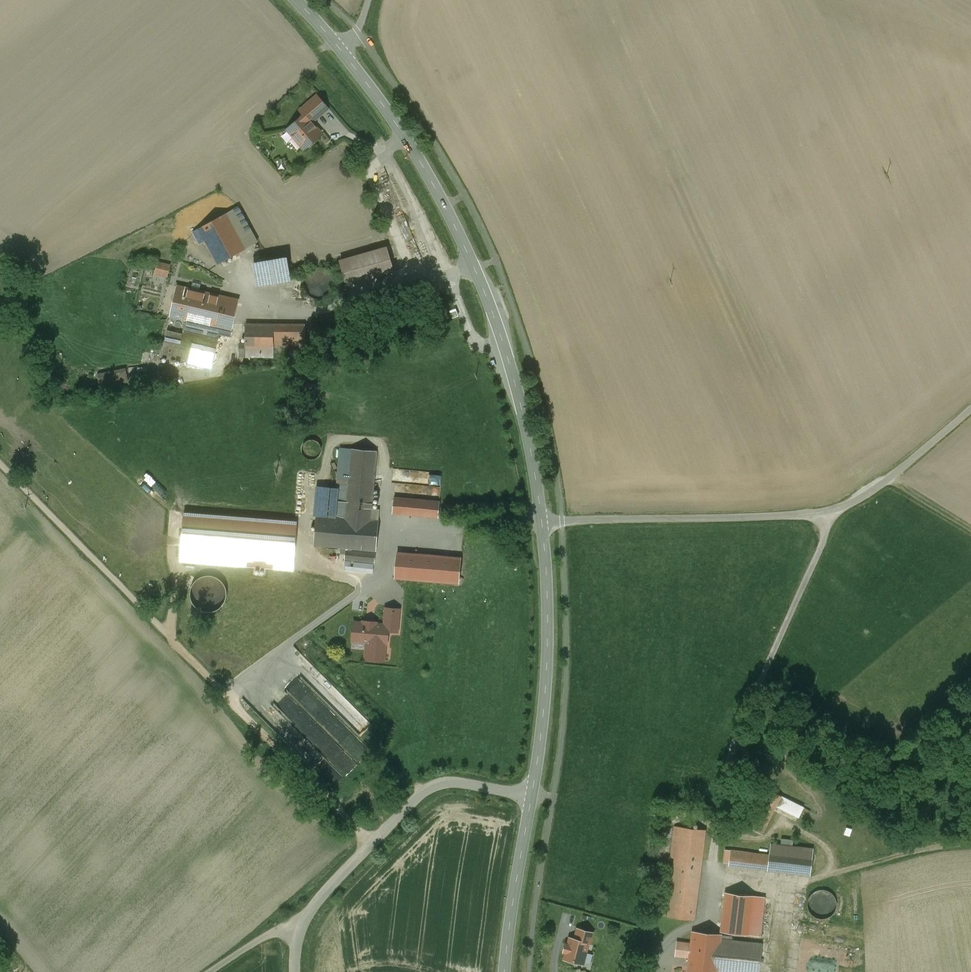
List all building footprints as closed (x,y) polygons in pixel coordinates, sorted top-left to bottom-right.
[(317,96),(305,106),(315,119),(327,108),(317,96)] [(305,115),(288,129),(303,147),(309,142),(310,143),(318,136),(313,129),(316,127),(305,115)] [(257,243),(237,207),(226,214),(246,249),(257,243)] [(226,214),(198,230),(218,265),(246,249),(226,214)] [(387,247),(340,261),(346,285),(393,271),(387,247)] [(258,286),(290,281),(288,270),(286,261),(268,264),(254,266),(258,286)] [(169,266),(157,263),(156,270),(168,273),(169,266)] [(318,267),(316,268),(314,268),(312,269),(310,270),(308,271),(307,273),(306,274),(305,276),(304,278),(303,280),(303,282),(303,284),(303,286),(304,288),(305,290),(306,292),(307,293),(308,295),(310,296),(312,297),(313,298),(315,299),(317,299),(319,299),(321,299),(323,298),(325,298),(327,297),(329,296),(330,294),(332,293),(333,291),(334,289),(334,287),(335,285),(335,283),(335,281),(335,279),(334,277),(333,275),(332,274),(331,272),(329,271),(328,270),(326,269),(324,268),(322,267),(320,267),(318,267)] [(238,300),(178,286),(170,317),(186,321),(231,331),(238,300)] [(231,331),(186,321),(183,335),(167,331),(161,356),(212,367),(219,334),(230,336),(231,331)] [(274,325),(246,324),(246,344),(246,357),(273,357),(273,352),(274,325)] [(286,325),(274,325),(273,352),(285,352),(286,325)] [(305,325),(286,325),(285,352),(305,352),(305,344),(305,325)] [(125,368),(97,374),(100,387),(128,382),(125,368)] [(377,451),(340,448),(334,516),(370,520),(371,509),(377,451)] [(439,502),(394,497),(392,513),(438,517),(439,502)] [(379,509),(371,509),(370,520),(378,520),(379,509)] [(185,518),(295,526),(296,521),(185,512),(185,518)] [(334,516),(316,515),(314,545),(346,548),(375,551),(378,520),(370,520),(334,516)] [(295,526),(185,518),(181,560),(195,561),(292,568),(295,526)] [(375,551),(346,548),(345,559),(374,562),(375,551)] [(461,558),(397,553),(395,577),(407,578),(459,583),(461,558)] [(210,575),(208,575),(204,576),(202,576),(200,577),(198,579),(196,580),(194,582),(193,584),(192,585),(191,587),(191,589),(190,590),(190,592),(190,594),(190,596),(190,598),(191,599),(192,601),(193,603),(193,605),(195,606),(196,608),(198,609),(200,610),(202,611),(204,612),(208,612),(211,612),(213,612),(215,611),(217,610),(219,609),(221,607),(222,606),(224,603),(225,601),(226,598),(226,596),(227,593),(226,591),(226,589),(226,587),(225,585),(224,584),(223,583),(222,581),(220,580),(219,579),(216,577),(213,576),(210,575)] [(384,625),(376,624),(376,622),(363,621),(363,623),(354,622),(352,640),(366,641),(366,639),(368,639),(368,645),(366,645),(365,659),(384,660),(385,643),(387,643),(388,631),(397,632),(399,609),(385,607),(384,625)] [(358,761),(382,736),(367,721),(363,725),(367,729),(361,735),(359,733),(353,739),(344,747),(358,761)] [(780,795),(766,788),(747,826),(761,833),(780,795)] [(705,830),(675,826),(671,857),(675,858),(668,916),(694,919),(705,830)] [(813,849),(770,844),(769,854),(730,850),(729,865),(810,874),(813,849)] [(818,890),(816,890),(814,891),(812,893),(811,894),(809,897),(808,899),(807,901),(807,903),(807,904),(807,907),(808,909),(808,910),(809,912),(811,914),(812,915),(813,916),(814,917),(816,917),(817,918),(820,918),(822,919),(826,918),(828,917),(830,916),(831,915),(833,913),(834,911),(835,909),(836,907),(836,905),(836,904),(836,902),(836,900),(835,899),(834,897),(833,896),(832,894),(831,893),(830,892),(828,891),(826,890),(824,890),(821,889),(818,890)] [(765,897),(725,892),(721,931),(760,936),(765,897)] [(576,928),(573,939),(589,943),(592,932),(576,928)] [(692,931),(687,971),(716,971),(720,940),(721,934),(692,931)] [(569,938),(564,958),(583,964),(589,943),(573,939),(569,938)] [(720,940),(716,971),(759,971),(762,944),(720,940)]
